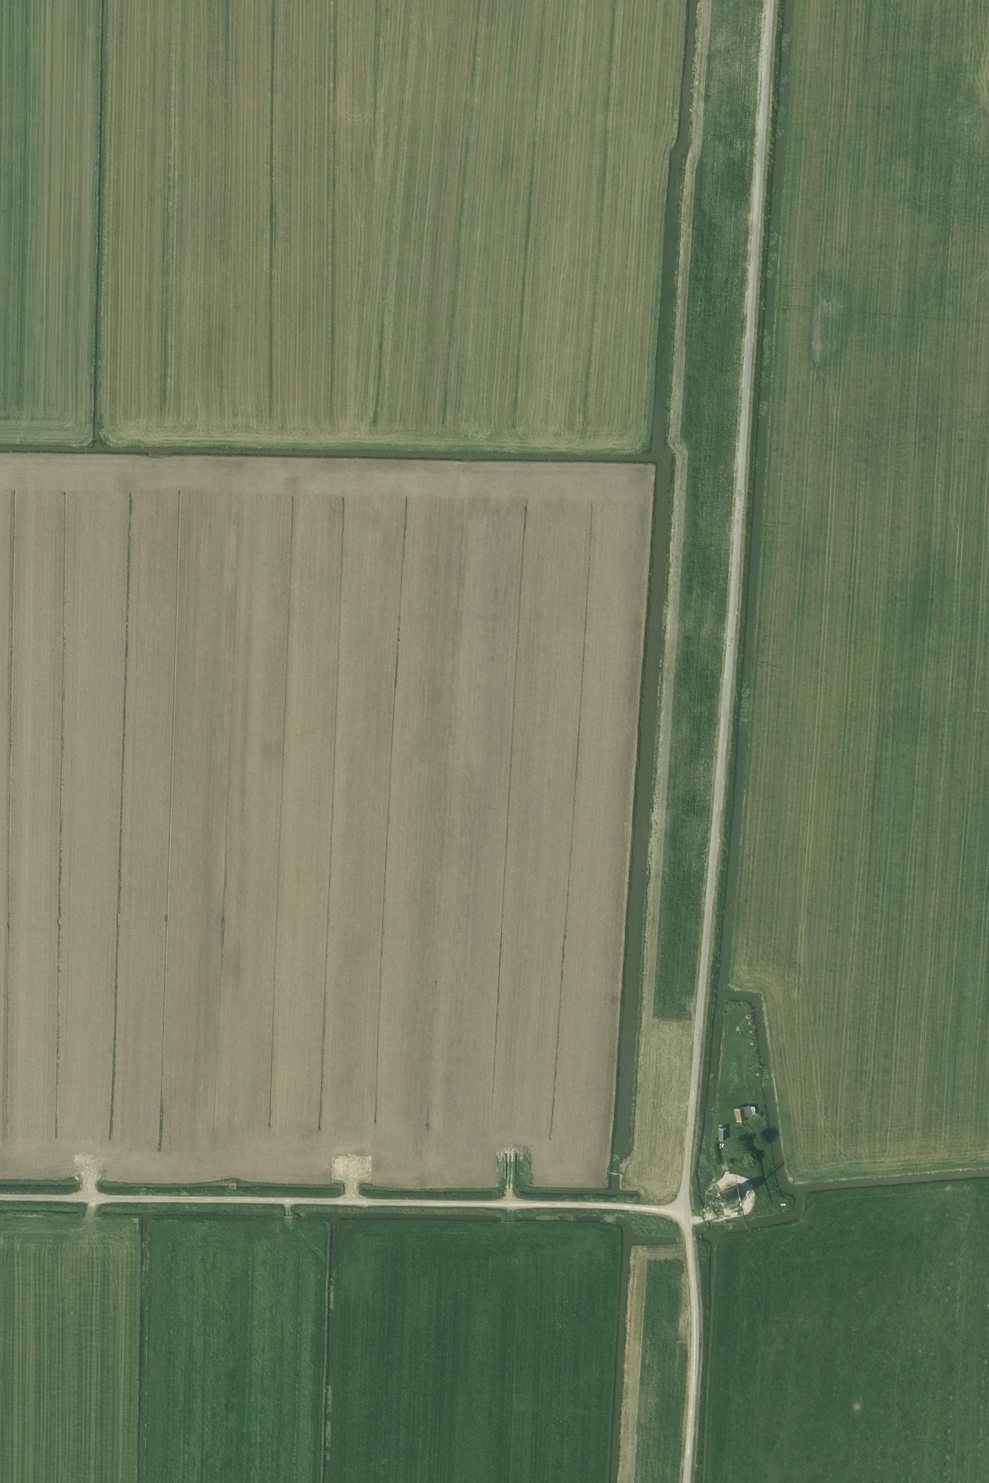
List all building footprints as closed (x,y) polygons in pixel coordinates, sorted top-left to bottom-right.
[(744,1107),(734,1109),(737,1121),(746,1119),(744,1107)] [(726,1128),(718,1128),(718,1139),(726,1140),(726,1128)] [(743,1201),(737,1186),(719,1193),(725,1208),(743,1201)]
